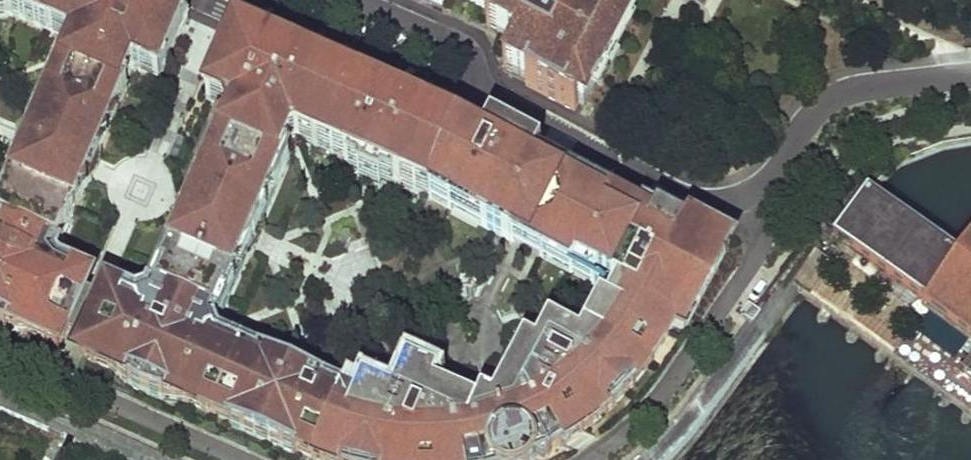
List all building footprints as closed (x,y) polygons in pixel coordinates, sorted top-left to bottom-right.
[(28,335),(33,325),(62,339),(82,296),(86,286),(55,273),(48,263),(55,248),(58,249),(84,189),(92,182),(88,180),(97,160),(101,161),(101,150),(111,127),(102,123),(114,96),(123,100),(127,90),(124,89),(132,72),(141,76),(144,68),(153,65),(165,70),(159,84),(156,92),(169,98),(192,46),(178,40),(188,17),(149,0),(0,0),(0,19),(96,59),(10,253),(0,248),(0,323),(28,335)] [(494,18),(487,32),(503,40),(516,47),(508,62),(518,67),(513,76),(526,83),(525,86),(574,112),(579,103),(583,105),(595,82),(601,85),(620,50),(614,46),(631,15),(603,0),(456,0),(494,18)] [(102,306),(83,348),(85,348),(130,367),(132,374),(127,386),(145,396),(166,403),(187,404),(230,423),(229,427),(295,456),(297,452),(313,459),(535,459),(535,453),(548,458),(556,444),(561,448),(592,427),(618,403),(636,384),(655,357),(674,328),(684,333),(726,253),(657,216),(652,226),(609,203),(604,213),(532,174),(541,156),(491,129),(477,154),(452,141),(456,134),(414,116),(347,86),(235,38),(211,94),(231,103),(227,113),(224,112),(231,124),(227,134),(210,172),(206,170),(202,179),(198,189),(193,194),(188,199),(192,201),(187,211),(183,221),(179,220),(178,228),(178,234),(174,243),(170,253),(174,254),(157,292),(152,302),(137,309),(108,296),(104,306),(102,306)] [(516,47),(503,40),(496,55),(508,62),(516,47)] [(518,67),(508,62),(503,71),(513,76),(518,67)] [(144,68),(141,76),(159,84),(165,70),(153,65),(144,68)] [(231,103),(211,94),(207,104),(224,112),(227,113),(231,103)] [(111,127),(123,100),(114,96),(102,123),(111,127)] [(210,172),(227,134),(219,130),(199,177),(202,179),(206,170),(210,172)] [(301,132),(297,141),(345,161),(349,153),(301,132)] [(300,148),(297,141),(289,144),(292,151),(300,148)] [(290,161),(283,157),(266,196),(269,198),(261,218),(265,219),(290,161)] [(429,199),(481,225),(485,218),(401,176),(398,184),(401,186),(429,199)] [(924,299),(920,305),(962,336),(970,342),(970,248),(963,258),(944,244),(914,221),(888,202),(871,189),(836,235),(854,248),(880,267),(910,289),(924,299)] [(831,230),(794,278),(819,296),(845,315),(875,337),(892,349),(931,378),(970,407),(970,342),(962,336),(920,305),(924,299),(910,289),(880,267),(854,248),(836,235),(831,230)] [(515,234),(511,240),(510,242),(593,285),(598,278),(515,234)] [(170,253),(174,243),(171,242),(150,289),(157,292),(174,254),(170,253)] [(220,320),(246,262),(242,260),(233,280),(229,279),(213,317),(220,320)] [(92,301),(82,296),(62,339),(73,343),(83,348),(102,306),(92,301)] [(4,333),(28,335),(0,323),(0,332),(4,333)] [(33,325),(28,335),(58,348),(62,339),(33,325)] [(525,344),(507,377),(516,381),(528,358),(531,359),(536,350),(525,344)] [(130,367),(85,348),(81,358),(111,371),(111,372),(119,379),(127,386),(132,374),(130,367)] [(438,379),(422,373),(418,383),(433,390),(438,379)] [(467,392),(463,403),(477,409),(481,398),(467,392)]
